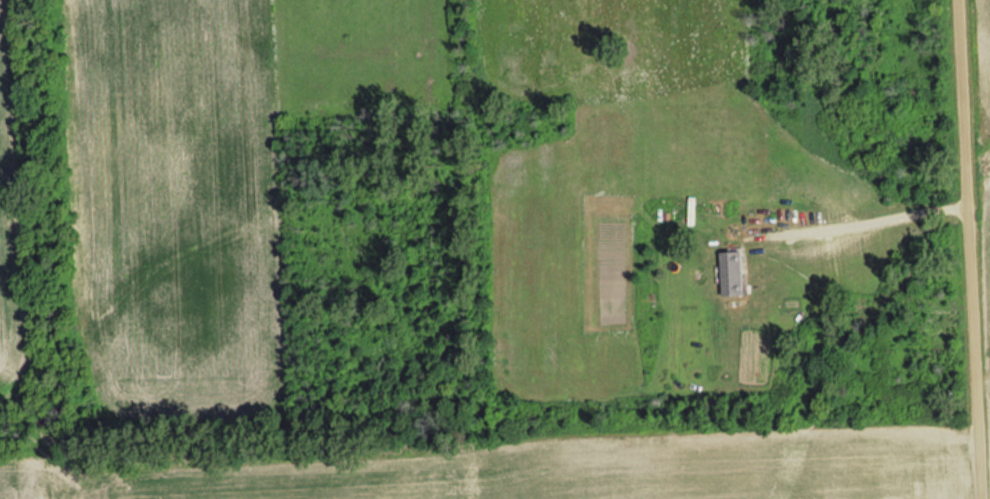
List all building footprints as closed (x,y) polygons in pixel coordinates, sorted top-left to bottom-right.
[(746,296),(746,253),(724,253),(724,296),(746,296)]
